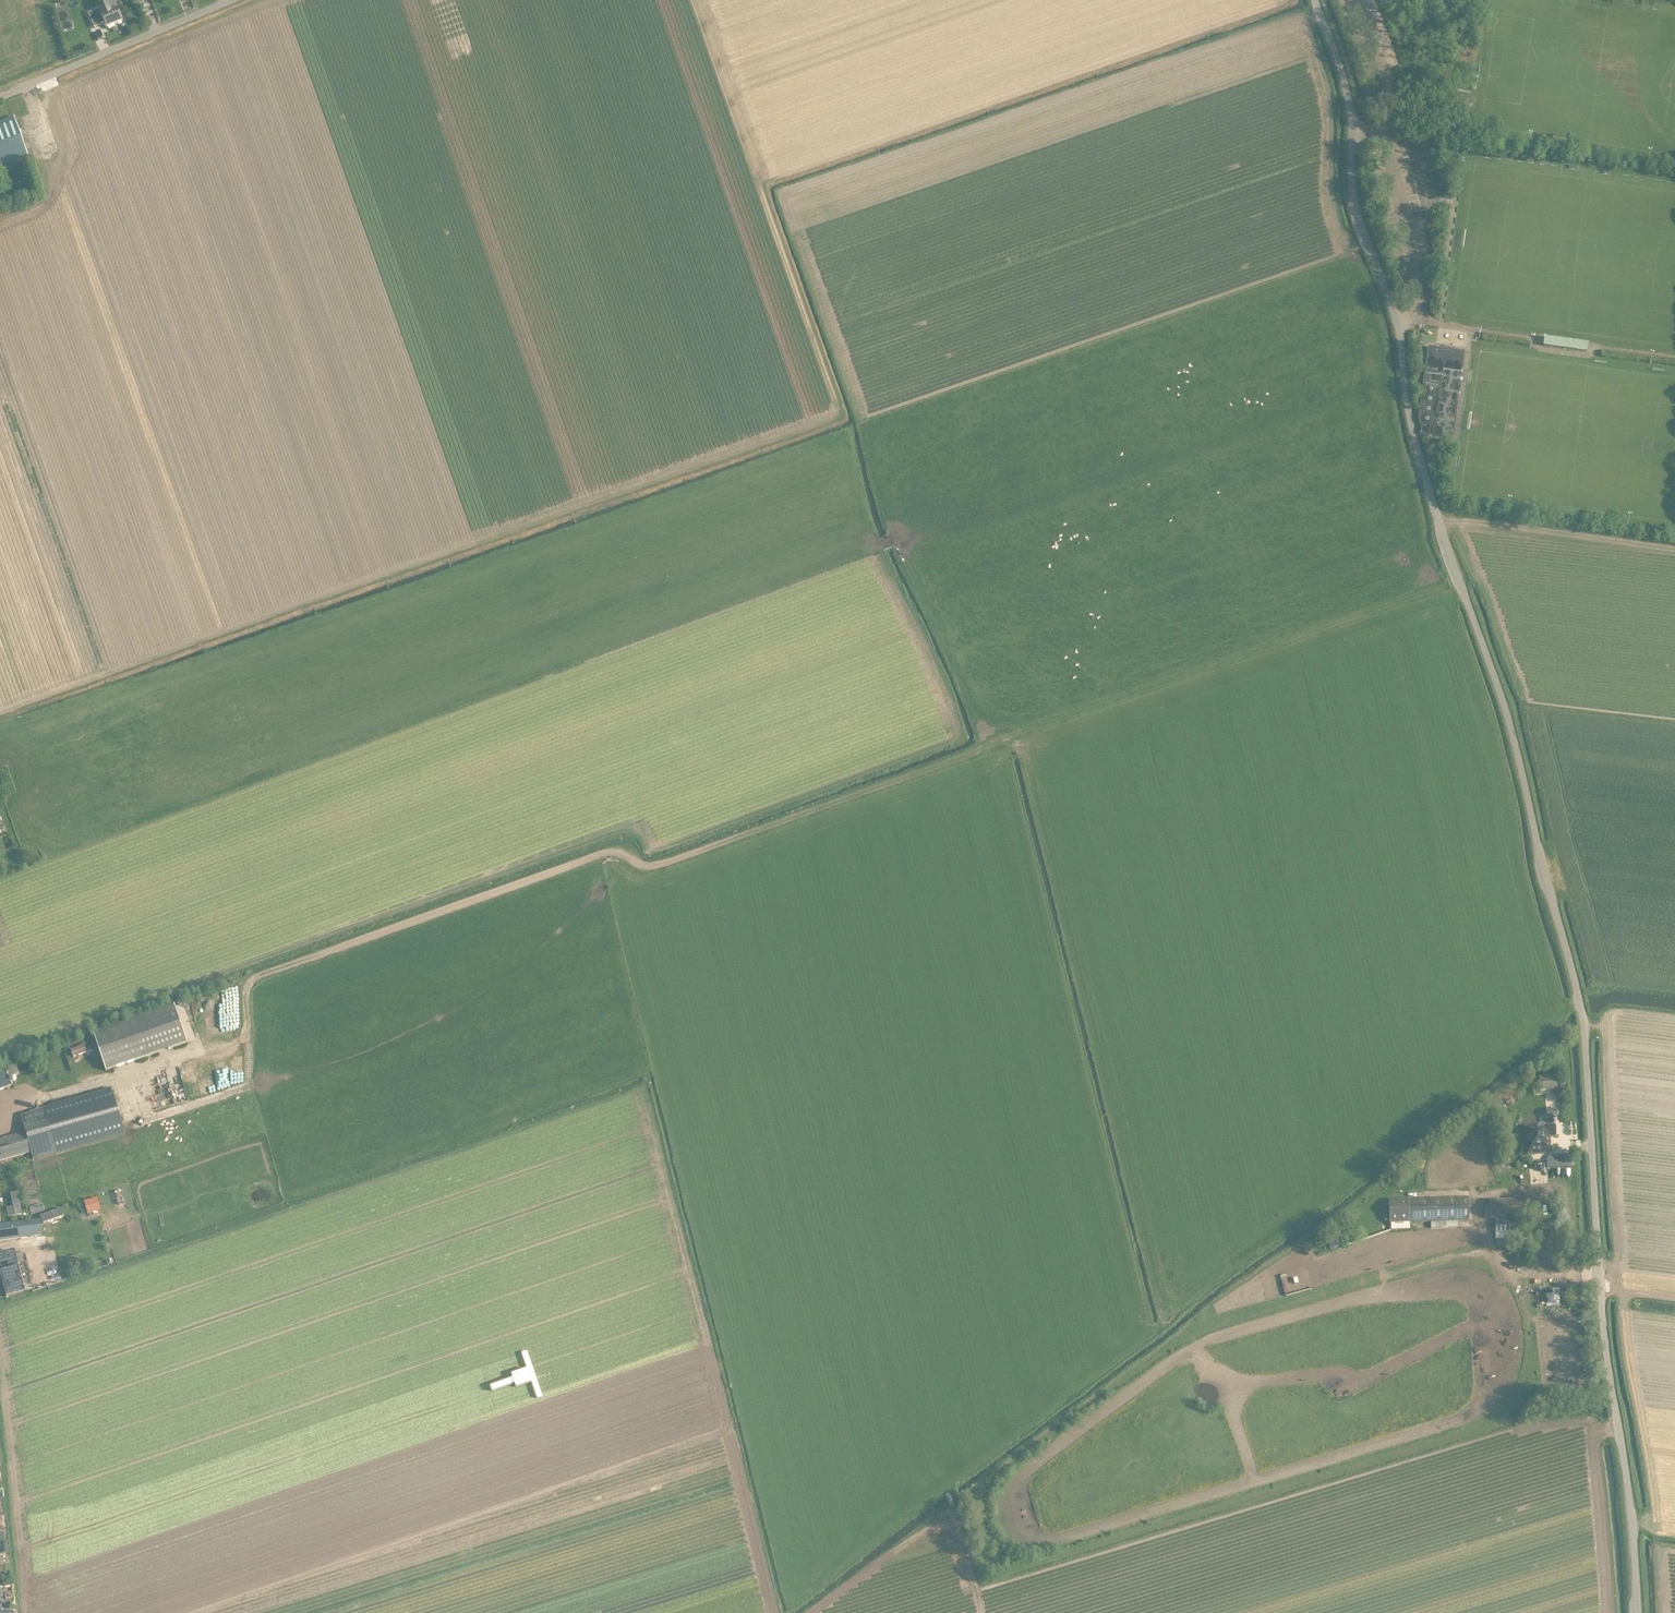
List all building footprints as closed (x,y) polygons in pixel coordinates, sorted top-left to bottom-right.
[(99,23),(102,22),(104,26),(121,19),(116,8),(117,8),(113,0),(108,0),(96,5),(97,7),(94,9),(99,23)] [(86,12),(92,26),(99,23),(94,9),(86,12)] [(67,16),(57,19),(60,30),(70,27),(67,16)] [(3,165),(5,170),(15,166),(13,161),(27,156),(12,115),(0,119),(0,166),(3,165)] [(1457,143),(1441,142),(1441,156),(1456,156),(1457,143)] [(1445,208),(1435,207),(1435,214),(1444,215),(1445,208)] [(1419,433),(1451,437),(1460,371),(1462,351),(1427,346),(1423,373),(1421,385),(1417,417),(1418,423),(1420,423),(1419,433)] [(91,1033),(104,1070),(185,1042),(172,1004),(91,1033)] [(9,1084),(2,1066),(0,1066),(0,1088),(9,1084)] [(1536,1076),(1538,1089),(1553,1087),(1551,1074),(1550,1074),(1550,1071),(1539,1073),(1539,1075),(1536,1076)] [(0,1137),(0,1159),(31,1151),(32,1154),(52,1149),(53,1151),(122,1132),(109,1088),(40,1107),(18,1113),(23,1130),(0,1137)] [(1548,1135),(1555,1134),(1554,1123),(1522,1126),(1524,1153),(1547,1151),(1547,1143),(1549,1143),(1548,1135)] [(1388,1204),(1382,1204),(1383,1220),(1389,1219),(1389,1228),(1408,1228),(1408,1221),(1468,1218),(1467,1208),(1467,1196),(1388,1199),(1388,1204)] [(94,1197),(81,1201),(84,1214),(98,1210),(94,1197)] [(1488,1200),(1489,1217),(1533,1216),(1532,1198),(1488,1200)] [(1493,1218),(1493,1237),(1515,1237),(1515,1218),(1493,1218)] [(39,1232),(38,1219),(0,1223),(0,1237),(5,1236),(6,1239),(34,1235),(33,1233),(39,1232)] [(1314,1264),(1306,1242),(1299,1245),(1306,1267),(1314,1264)] [(1323,1254),(1325,1262),(1345,1256),(1343,1248),(1323,1254)] [(4,1295),(22,1291),(32,1288),(22,1252),(13,1255),(12,1250),(0,1253),(0,1280),(4,1295)] [(1542,1291),(1543,1298),(1551,1298),(1551,1306),(1561,1305),(1560,1290),(1542,1291)]
